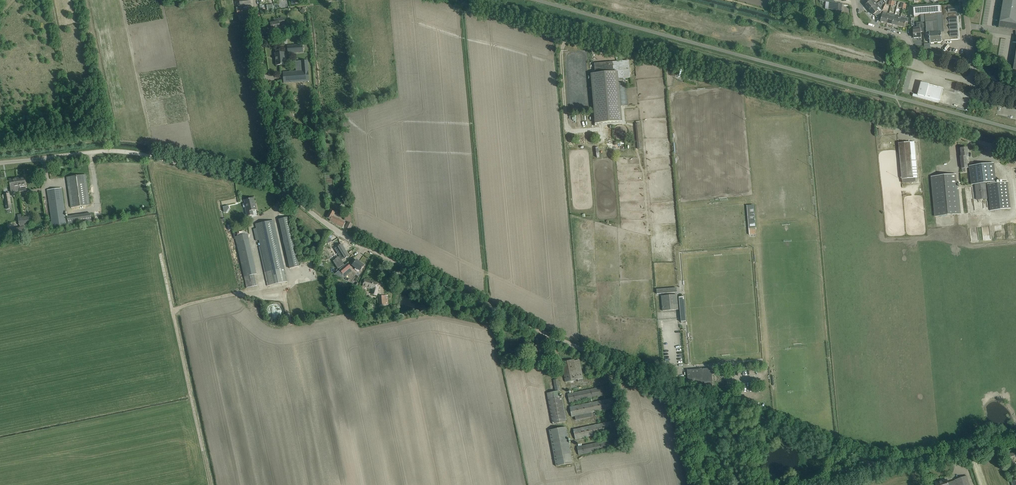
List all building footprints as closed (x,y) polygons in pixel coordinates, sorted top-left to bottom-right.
[(829,4),(829,9),(836,10),(836,13),(841,14),(842,10),(841,10),(841,7),(842,7),(843,3),(833,2),(834,0),(827,0),(827,2),(829,2),(829,4)] [(871,1),(865,5),(870,10),(877,4),(874,0),(872,0),(871,1)] [(999,28),(1015,31),(1015,0),(1004,0),(1003,2),(1002,6),(1002,10),(1001,13),(1001,16),(1000,19),(999,28)] [(879,6),(877,4),(870,10),(873,15),(874,14),(876,17),(879,18),(881,13),(880,13),(876,8),(879,6)] [(925,14),(926,29),(927,34),(929,34),(930,43),(942,42),(942,41),(958,39),(956,5),(951,5),(948,6),(941,6),(940,6),(940,4),(910,6),(911,15),(914,15),(914,17),(921,15),(925,14)] [(889,13),(889,17),(887,23),(893,25),(895,18),(895,15),(889,13)] [(901,17),(901,20),(899,26),(905,28),(906,21),(908,22),(908,18),(901,17)] [(283,23),(285,23),(284,19),(282,20),(282,19),(275,21),(275,22),(270,23),(272,30),(280,28),(279,24),(283,23)] [(914,30),(914,33),(914,38),(921,38),(921,32),(923,32),(923,28),(923,27),(923,23),(923,22),(917,23),(917,30),(914,30)] [(303,45),(288,46),(287,46),(288,53),(303,52),(303,45)] [(285,64),(285,60),(284,53),(275,53),(276,65),(285,64)] [(309,81),(307,61),(308,61),(308,60),(307,60),(307,61),(296,62),(296,61),(295,61),(295,62),(296,62),(296,72),(283,73),(283,72),(283,73),(285,73),(285,82),(284,83),(309,81)] [(595,123),(603,123),(622,121),(618,78),(630,77),(628,62),(624,62),(624,61),(619,61),(620,65),(617,65),(617,64),(613,65),(612,62),(612,65),(594,66),(595,73),(591,74),(595,123)] [(913,94),(912,97),(937,103),(938,100),(940,101),(943,89),(924,84),(921,83),(921,84),(918,95),(913,94)] [(1015,109),(1003,106),(999,111),(999,113),(1000,112),(1003,114),(1006,114),(1010,115),(1015,119),(1015,109)] [(898,143),(899,148),(902,179),(917,178),(914,142),(898,143)] [(961,156),(960,156),(961,161),(962,168),(962,172),(966,171),(965,168),(968,168),(970,168),(970,166),(968,166),(967,157),(968,157),(967,148),(961,148),(961,156)] [(1011,208),(1008,187),(1007,182),(996,183),(994,163),(970,166),(970,168),(970,171),(972,185),(975,184),(977,200),(987,199),(985,183),(990,182),(990,184),(988,184),(991,211),(1011,208)] [(932,177),(936,217),(960,215),(956,174),(932,177)] [(67,177),(71,208),(90,205),(86,175),(67,177)] [(25,177),(17,178),(19,187),(19,191),(26,190),(26,186),(25,177)] [(19,187),(17,178),(9,179),(11,192),(19,191),(19,187)] [(48,190),(53,226),(66,224),(61,188),(48,190)] [(244,200),(245,205),(246,207),(245,208),(247,216),(253,214),(252,210),(256,209),(254,198),(244,200)] [(756,234),(753,205),(747,206),(747,208),(749,229),(749,235),(756,234)] [(343,227),(345,223),(333,217),(335,213),(330,210),(326,217),(330,220),(330,221),(343,227)] [(67,216),(68,225),(92,222),(91,213),(67,216)] [(18,217),(19,225),(29,223),(28,216),(23,217),(23,214),(17,215),(18,217)] [(299,266),(288,217),(279,219),(290,268),(299,266)] [(257,228),(255,229),(256,234),(258,234),(261,246),(259,247),(267,286),(287,282),(279,245),(278,238),(274,221),(256,224),(257,228)] [(11,229),(13,238),(27,236),(25,226),(11,229)] [(238,237),(236,237),(247,288),(257,286),(254,275),(256,274),(247,235),(238,237)] [(343,256),(344,258),(349,256),(342,244),(337,247),(336,244),(333,246),(334,248),(333,248),(335,251),(338,249),(340,252),(338,253),(340,257),(342,256),(343,257),(343,256)] [(338,269),(344,264),(342,261),(338,263),(335,259),(333,261),(338,269)] [(357,260),(354,264),(352,265),(360,271),(364,265),(357,260)] [(347,264),(339,270),(343,274),(350,267),(347,264)] [(363,286),(373,289),(371,294),(376,295),(380,283),(365,279),(363,286)] [(294,318),(303,316),(298,293),(289,295),(294,318)] [(661,296),(662,306),(663,311),(678,309),(677,294),(661,296)] [(380,306),(389,305),(388,300),(385,300),(385,296),(379,296),(380,306)] [(531,344),(528,349),(527,351),(538,356),(541,350),(531,344)] [(584,380),(580,365),(579,360),(574,361),(574,360),(561,362),(566,382),(577,379),(578,381),(584,380)] [(712,368),(692,370),(687,370),(688,381),(696,381),(696,382),(696,383),(704,383),(705,386),(713,385),(713,380),(712,374),(714,374),(714,372),(712,372),(712,368)] [(569,402),(603,395),(611,393),(610,385),(567,394),(569,402)] [(553,424),(565,422),(560,395),(548,398),(553,424)] [(593,419),(591,412),(614,408),(612,398),(570,407),(572,417),(575,416),(576,422),(593,419)] [(575,439),(603,433),(618,430),(616,421),(573,430),(575,439)] [(571,465),(564,427),(549,430),(556,467),(571,465)] [(579,455),(603,450),(621,446),(620,438),(577,447),(579,455)] [(1007,455),(1008,460),(1009,463),(1010,468),(1014,467),(1012,460),(1015,459),(1015,454),(1015,453),(1007,455)] [(969,481),(967,476),(955,480),(948,483),(947,480),(942,481),(941,480),(935,482),(936,484),(970,484),(969,481)]
